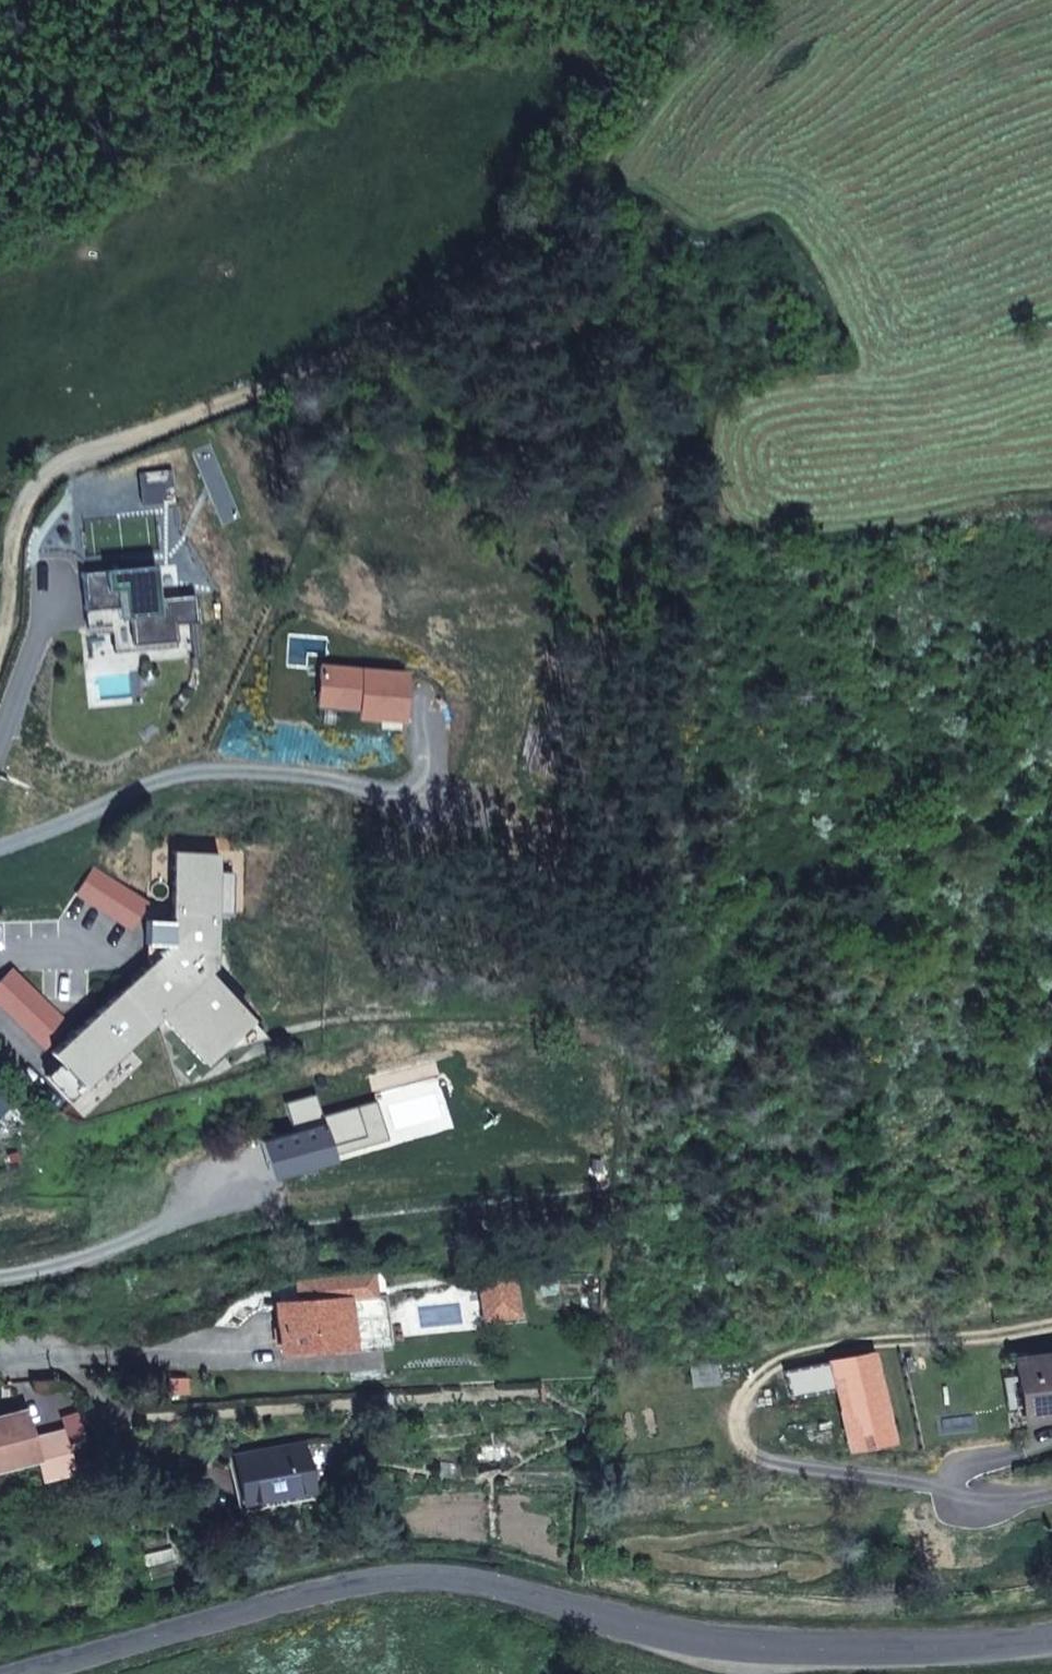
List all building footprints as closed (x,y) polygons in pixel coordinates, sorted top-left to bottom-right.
[(250,1019),(209,973),(217,967),(223,853),(174,850),(171,920),(146,919),(145,944),(168,945),(50,1052),(82,1088),(161,1017),(202,1063),(250,1019)] [(282,1198),(323,1189),(319,1173),(278,1184),(282,1198)] [(481,1267),(486,1318),(521,1315),(516,1264),(481,1267)] [(301,1300),(280,1301),(284,1349),(392,1341),(389,1293),(378,1294),(377,1272),(366,1272),(300,1278),(301,1300)] [(892,1440),(875,1354),(833,1362),(850,1447),(892,1440)] [(1017,1359),(1023,1406),(1051,1403),(1051,1354),(1017,1359)] [(719,1380),(716,1357),(693,1359),(695,1382),(719,1380)] [(396,1405),(395,1392),(394,1392),(392,1392),(366,1395),(368,1408),(396,1405)] [(1023,1406),(1025,1419),(1051,1416),(1051,1403),(1023,1406)] [(75,1448),(75,1447),(75,1444),(67,1446),(63,1430),(33,1438),(26,1409),(0,1416),(0,1468),(37,1458),(42,1478),(73,1471),(71,1462),(79,1461),(76,1450),(75,1448)] [(310,1488),(302,1443),(235,1455),(244,1500),(266,1496),(267,1502),(311,1494),(310,1488)]
